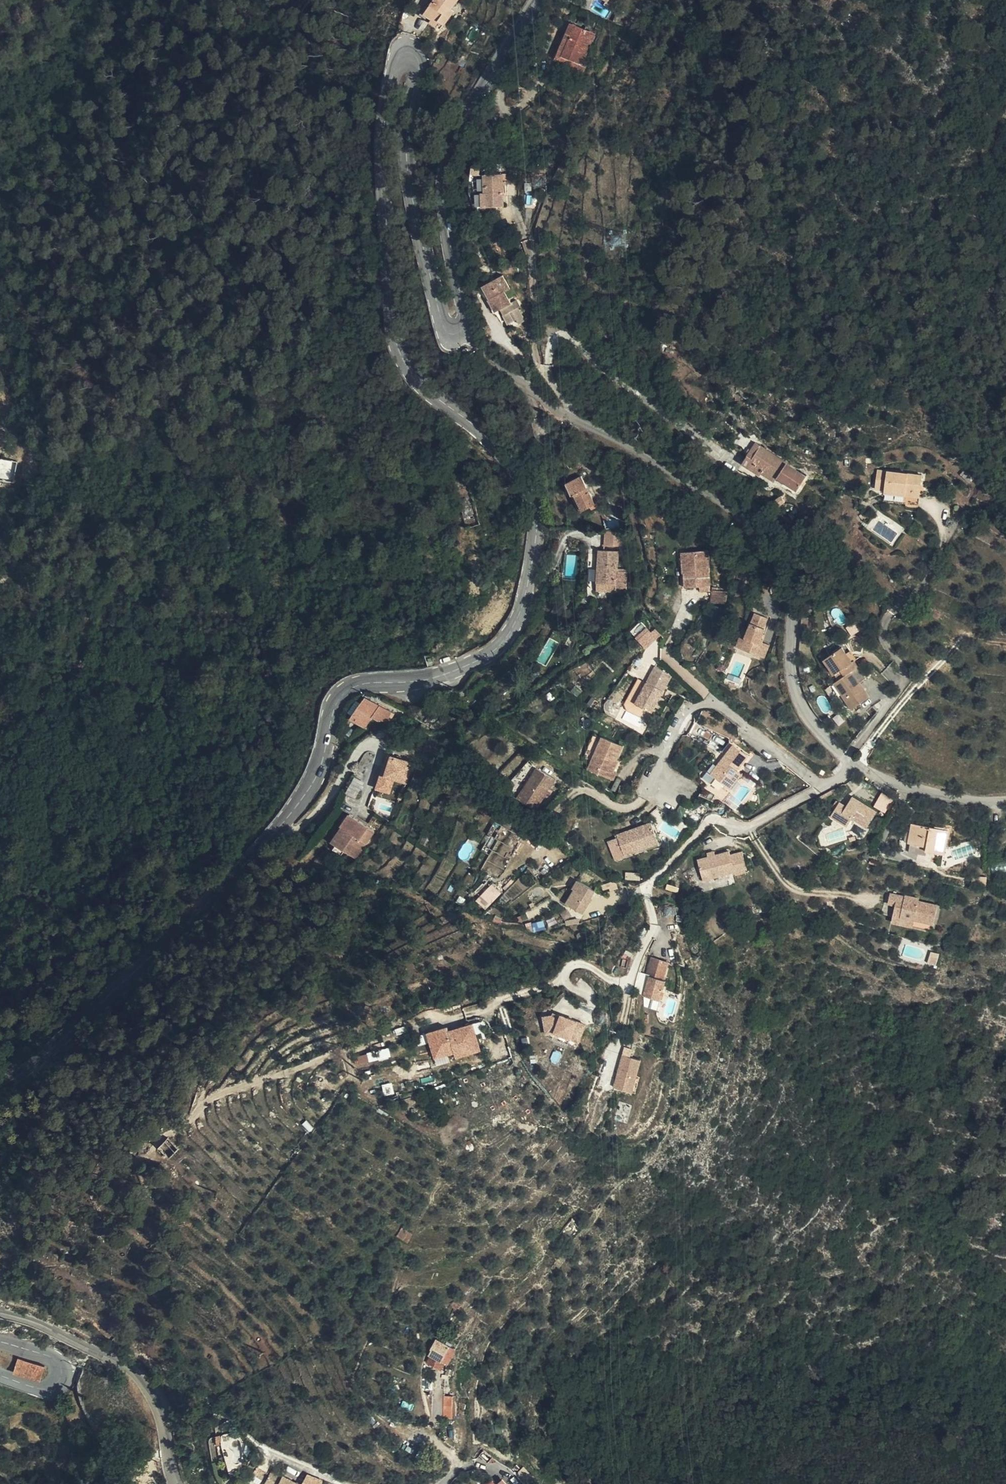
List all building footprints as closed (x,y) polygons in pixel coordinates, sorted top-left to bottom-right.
[(443,22),(454,8),(450,5),(454,0),(430,0),(423,12),(430,17),(432,14),(443,22)] [(438,29),(443,22),(432,14),(430,17),(427,21),(438,29)] [(551,58),(567,66),(570,61),(579,65),(593,34),(569,22),(551,58)] [(570,61),(567,66),(566,70),(574,74),(579,65),(570,61)] [(500,112),(499,121),(510,123),(512,114),(500,112)] [(510,123),(499,121),(497,132),(509,133),(510,123)] [(486,162),(489,179),(493,178),(495,194),(513,192),(508,159),(486,162)] [(493,178),(489,179),(485,180),(487,195),(495,194),(493,178)] [(506,280),(513,281),(504,267),(497,272),(499,275),(506,280)] [(508,284),(513,281),(506,280),(499,275),(497,272),(486,278),(494,293),(493,294),(497,304),(504,301),(513,316),(520,312),(523,317),(528,314),(521,300),(523,298),(520,292),(513,294),(508,284)] [(700,409),(692,415),(700,427),(708,422),(700,409)] [(757,445),(747,462),(765,473),(767,471),(781,478),(783,474),(804,485),(812,471),(765,445),(763,448),(757,445)] [(14,483),(17,461),(0,458),(0,481),(14,483)] [(935,469),(890,466),(889,484),(897,485),(897,495),(932,498),(935,469)] [(977,466),(971,471),(978,478),(984,473),(977,466)] [(575,468),(560,476),(570,496),(574,493),(578,500),(593,492),(589,485),(586,488),(575,468)] [(790,493),(783,497),(788,502),(794,498),(790,493)] [(626,544),(619,530),(602,528),(602,542),(626,544)] [(612,573),(613,568),(615,548),(597,546),(594,578),(611,580),(611,590),(622,591),(624,574),(612,573)] [(709,585),(710,590),(718,588),(712,549),(691,552),(692,560),(686,560),(688,574),(690,574),(694,573),(694,576),(690,577),(692,588),(705,585),(709,585)] [(611,580),(594,578),(593,588),(611,590),(611,580)] [(733,589),(719,589),(719,601),(733,600),(733,589)] [(756,640),(753,650),(772,657),(777,643),(770,640),(771,638),(767,636),(769,631),(773,617),(761,613),(756,630),(753,639),(756,640)] [(635,638),(645,649),(659,637),(649,625),(635,638)] [(742,646),(753,650),(756,640),(753,639),(756,630),(749,628),(742,646)] [(855,657),(849,648),(846,642),(828,654),(838,669),(844,665),(848,671),(834,680),(846,699),(851,696),(857,704),(874,692),(857,665),(863,661),(858,654),(855,657)] [(853,646),(849,648),(855,657),(858,654),(853,646)] [(672,675),(656,666),(639,700),(654,709),(672,675)] [(383,723),(390,721),(393,713),(368,699),(365,703),(361,700),(353,713),(358,715),(355,719),(369,727),(375,719),(383,723)] [(658,715),(653,712),(649,720),(654,722),(658,715)] [(613,768),(618,756),(624,743),(603,734),(590,767),(616,778),(619,770),(617,769),(613,768)] [(749,753),(731,740),(724,749),(728,752),(713,772),(732,787),(743,772),(738,768),(749,753)] [(398,784),(414,771),(397,750),(372,772),(380,782),(390,774),(398,784)] [(622,757),(618,756),(613,768),(617,769),(622,757)] [(538,765),(520,796),(538,807),(556,776),(538,765)] [(359,790),(362,782),(353,779),(350,787),(359,790)] [(845,800),(837,814),(854,823),(858,816),(874,824),(882,809),(858,794),(853,804),(845,800)] [(357,852),(378,825),(371,820),(368,823),(366,820),(368,817),(355,807),(345,819),(346,820),(335,834),(339,837),(347,844),(357,852)] [(520,829),(527,814),(516,807),(508,824),(520,829)] [(660,842),(652,819),(619,832),(621,836),(611,838),(615,852),(625,849),(626,854),(660,842)] [(950,823),(916,819),(914,827),(906,825),(904,846),(912,847),(913,838),(932,840),(931,845),(948,847),(950,823)] [(347,844),(339,837),(335,842),(343,848),(347,844)] [(913,838),(912,847),(930,849),(931,845),(932,840),(913,838)] [(736,845),(722,850),(713,852),(703,855),(708,876),(739,867),(740,871),(754,867),(748,848),(737,850),(736,845)] [(625,849),(615,852),(616,857),(626,854),(625,849)] [(639,870),(626,863),(623,869),(636,876),(639,870)] [(608,879),(589,873),(585,883),(587,883),(583,899),(601,905),(606,891),(604,890),(607,882),(608,879)] [(491,883),(475,901),(484,910),(501,893),(491,883)] [(907,909),(912,911),(929,915),(933,896),(917,891),(918,888),(912,886),(911,889),(897,885),(894,896),(901,897),(909,900),(907,909)] [(498,913),(509,918),(520,898),(508,892),(498,913)] [(896,914),(910,918),(912,911),(907,909),(909,900),(901,897),(896,914)] [(934,947),(930,957),(937,960),(941,950),(934,947)] [(638,992),(654,996),(658,976),(656,975),(645,973),(646,969),(657,971),(660,957),(644,953),(640,971),(642,972),(638,992)] [(560,1014),(550,1011),(542,1012),(545,1029),(554,1027),(578,1037),(585,1019),(562,1010),(560,1014)] [(480,1049),(471,1023),(447,1032),(446,1028),(427,1035),(435,1060),(454,1053),(462,1051),(463,1055),(480,1049)] [(354,1057),(357,1066),(390,1057),(388,1048),(354,1057)] [(612,1084),(630,1087),(633,1071),(636,1055),(618,1051),(612,1084)] [(633,1071),(630,1087),(635,1088),(638,1073),(633,1071)] [(383,1096),(393,1095),(392,1083),(382,1084),(383,1096)] [(168,1135),(167,1135),(160,1144),(173,1154),(181,1146),(168,1135)] [(455,1347),(436,1343),(444,1347),(439,1358),(434,1355),(431,1367),(446,1371),(447,1364),(451,1365),(455,1347)] [(444,1347),(436,1343),(434,1355),(439,1358),(444,1347)] [(17,1360),(14,1374),(42,1381),(45,1367),(17,1360)] [(443,1396),(443,1418),(454,1418),(454,1396),(443,1396)] [(219,1446),(228,1472),(244,1466),(233,1431),(214,1438),(217,1446),(219,1446)] [(221,1453),(221,1447),(214,1447),(214,1438),(209,1437),(209,1452),(221,1453)] [(295,1479),(296,1478),(271,1465),(263,1481),(269,1483),(275,1483),(276,1483),(304,1483),(295,1479)] [(309,1483),(319,1483),(322,1475),(306,1469),(302,1480),(309,1483)] [(506,1472),(491,1483),(516,1483),(506,1472)]
